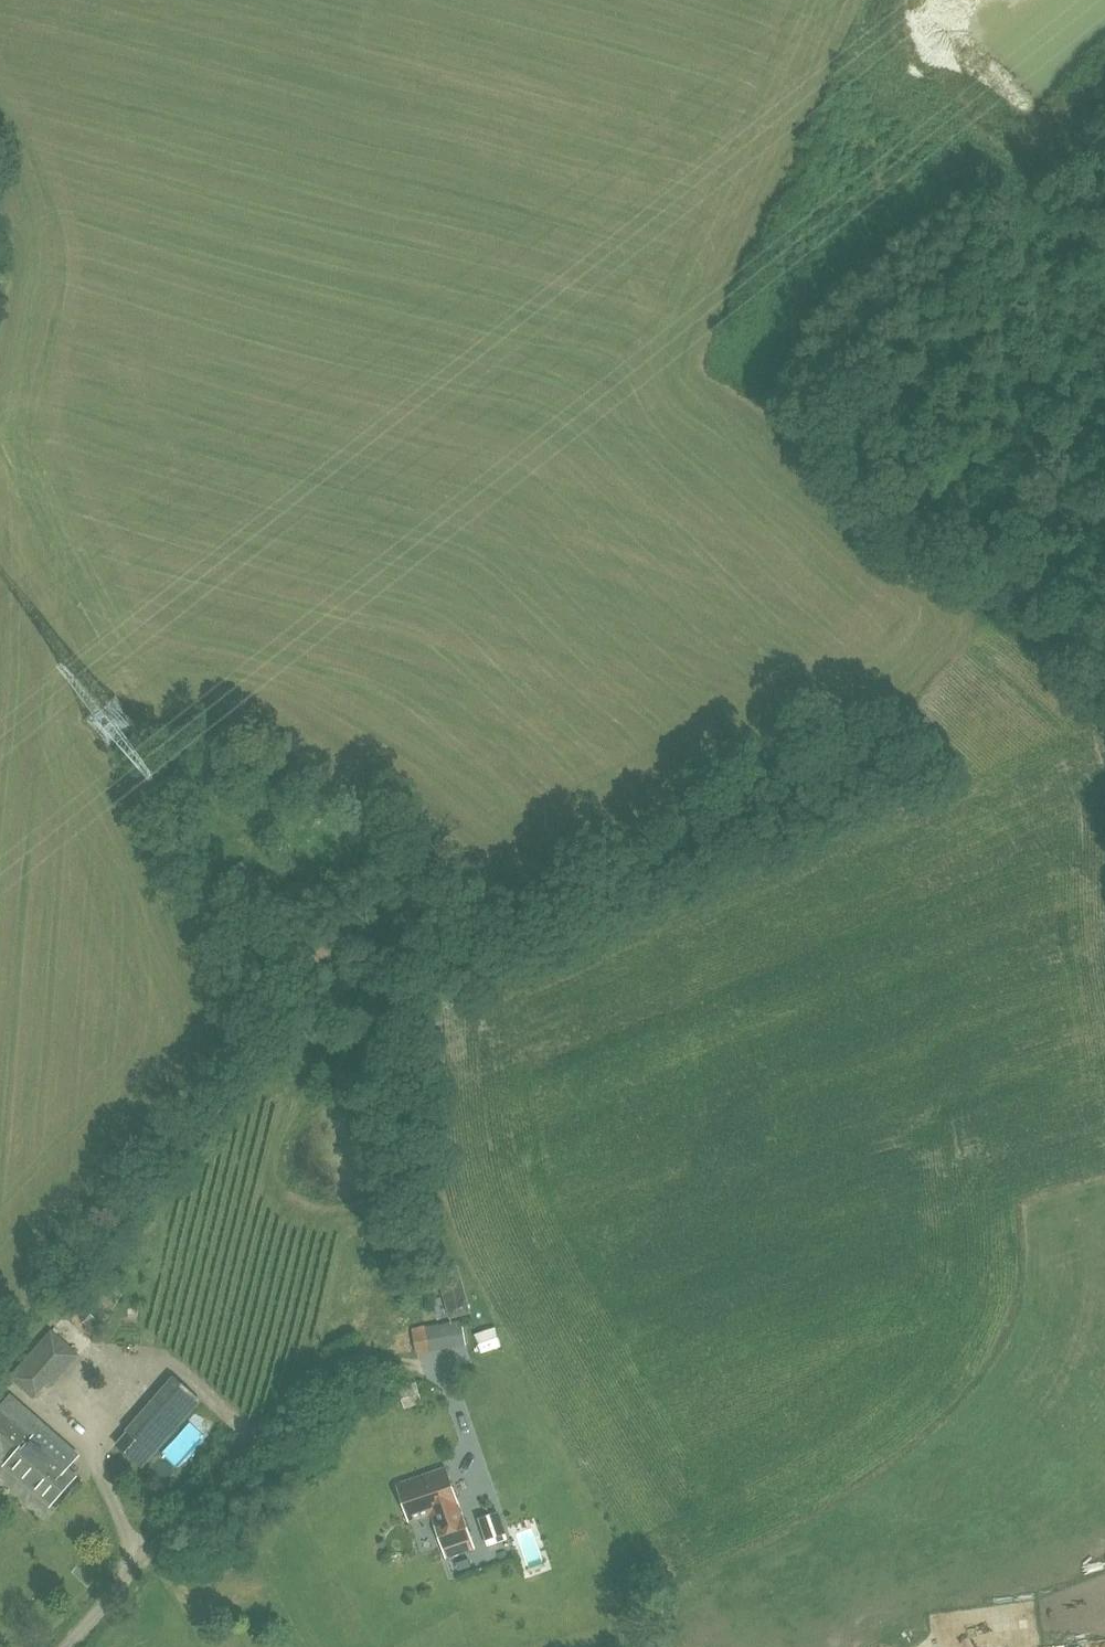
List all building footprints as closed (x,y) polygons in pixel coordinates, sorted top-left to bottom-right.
[(87,1310),(80,1318),(88,1325),(95,1317),(87,1310)] [(464,1318),(366,1335),(370,1353),(402,1347),(404,1356),(467,1344),(464,1318)] [(6,1382),(34,1407),(80,1354),(52,1330),(6,1382)] [(404,1408),(423,1403),(417,1381),(400,1386),(404,1408)] [(141,1437),(164,1457),(213,1401),(190,1382),(141,1437)] [(9,1454),(39,1421),(9,1395),(0,1406),(0,1453),(4,1449),(9,1454)] [(45,1498),(45,1497),(51,1503),(74,1476),(66,1468),(77,1455),(39,1421),(9,1454),(12,1457),(6,1463),(31,1484),(30,1485),(31,1488),(42,1498),(45,1498)] [(459,1504),(447,1467),(399,1483),(411,1520),(432,1513),(447,1557),(475,1548),(464,1516),(463,1516),(458,1504),(459,1504)] [(480,1518),(489,1545),(507,1539),(498,1512),(480,1518)]
